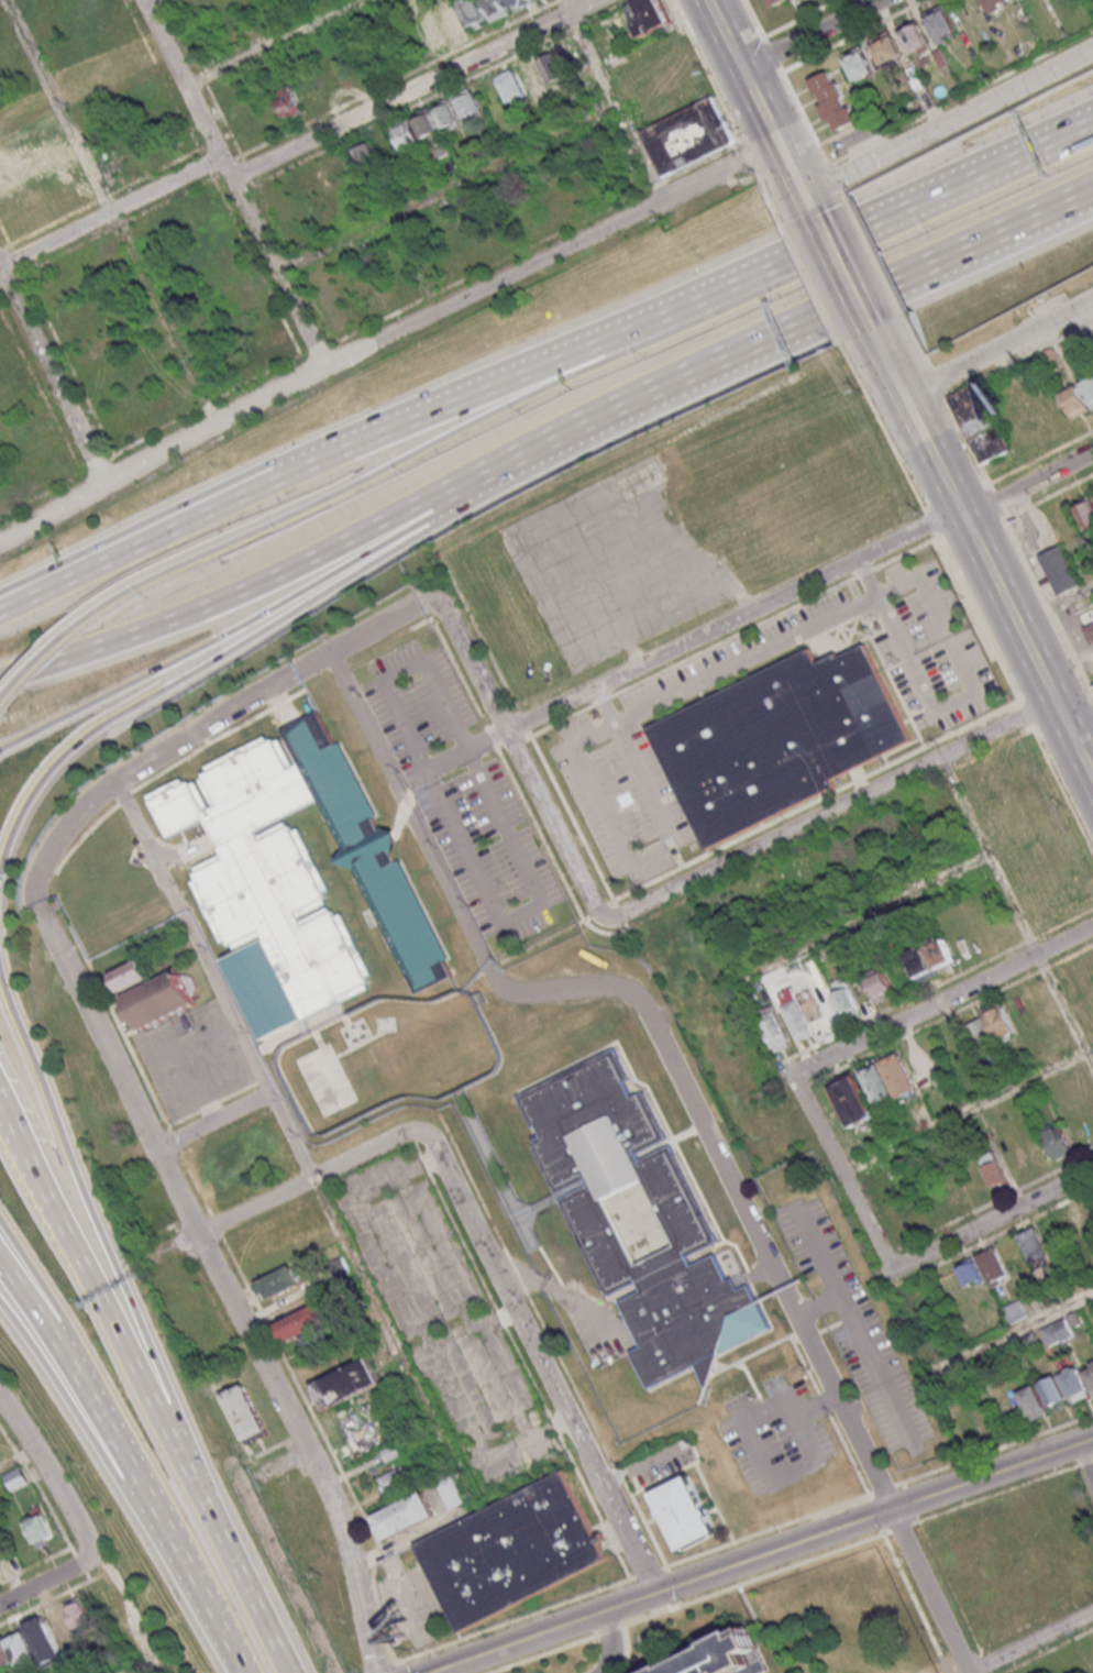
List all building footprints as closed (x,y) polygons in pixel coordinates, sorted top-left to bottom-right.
[(479,0),(463,0),(458,2),(472,31),(490,23),(479,0)] [(493,22),(511,13),(505,0),(482,0),(493,22)] [(512,10),(534,0),(508,0),(512,10)] [(623,5),(638,39),(673,24),(662,0),(634,0),(623,5)] [(992,13),(1014,2),(1013,0),(986,0),(992,13)] [(940,43),(959,34),(944,3),(925,13),(940,43)] [(469,33),(459,10),(441,18),(452,41),(469,33)] [(912,57),(931,49),(919,21),(900,30),(912,57)] [(904,55),(892,32),(872,42),(883,66),(904,55)] [(843,55),(856,81),(876,71),(863,45),(843,55)] [(507,106),(528,98),(527,95),(548,87),(546,85),(567,77),(555,47),(535,55),(535,57),(514,65),(516,68),(495,75),(507,106)] [(857,121),(833,70),(810,80),(834,132),(857,121)] [(456,99),(466,122),(484,115),(474,91),(456,99)] [(642,131),(665,177),(733,143),(737,140),(714,96),(642,131)] [(461,127),(453,99),(435,104),(442,132),(461,127)] [(391,125),(401,149),(440,132),(430,108),(391,125)] [(354,150),(363,168),(380,160),(371,141),(354,150)] [(1082,382),(1092,407),(1092,377),(1082,382)] [(1009,452),(981,384),(952,396),(980,464),(1009,452)] [(1074,420),(1092,410),(1078,384),(1060,393),(1074,420)] [(1087,529),(1092,526),(1092,502),(1090,496),(1074,505),(1087,529)] [(1062,544),(1040,554),(1058,594),(1080,585),(1062,544)] [(1091,644),(1092,643),(1092,623),(1084,627),(1091,644)] [(702,845),(909,740),(859,640),(819,660),(812,646),(644,730),(702,845)] [(269,1035),(374,983),(339,912),(307,928),(299,911),(330,895),(296,826),(263,841),(257,830),(323,797),(420,993),(453,977),(455,976),(324,711),(321,712),(288,728),(305,762),(295,768),(279,737),(202,774),(219,806),(209,811),(192,779),(148,801),(170,845),(208,826),(222,857),(187,874),(223,948),(262,929),(268,943),(232,960),(269,1035)] [(955,961),(943,934),(925,942),(937,969),(955,961)] [(905,953),(920,982),(936,973),(921,945),(905,953)] [(114,978),(122,994),(155,979),(146,961),(114,978)] [(128,998),(145,1033),(201,1004),(185,970),(128,998)] [(876,1001),(894,994),(885,971),(866,978),(876,1001)] [(831,986),(844,1015),(858,1009),(845,980),(831,986)] [(781,1006),(799,1041),(814,1033),(797,998),(781,1006)] [(1016,1032),(1001,999),(982,1008),(997,1041),(1016,1032)] [(792,1044),(772,1004),(756,1012),(776,1052),(792,1044)] [(970,1021),(978,1051),(992,1047),(984,1018),(970,1021)] [(763,1306),(747,1275),(731,1283),(719,1256),(696,1267),(691,1258),(721,1243),(674,1146),(643,1160),(640,1155),(671,1141),(648,1092),(636,1099),(628,1083),(632,1080),(618,1049),(521,1098),(536,1127),(540,1125),(548,1142),(537,1147),(560,1195),(611,1298),(642,1283),(647,1292),(625,1303),(647,1349),(634,1354),(653,1390),(700,1366),(714,1391),(721,1368),(726,1354),(775,1331),(763,1306)] [(918,1090),(901,1051),(861,1068),(877,1105),(896,1096),(897,1099),(918,1090)] [(831,1086),(851,1127),(875,1115),(855,1074),(831,1086)] [(1057,1160),(1075,1150),(1060,1121),(1042,1130),(1057,1160)] [(993,1187),(1009,1180),(996,1149),(980,1156),(993,1187)] [(1060,1218),(1071,1240),(1089,1231),(1079,1209),(1060,1218)] [(1034,1267),(1052,1258),(1035,1226),(1017,1235),(1034,1267)] [(968,1287),(988,1279),(991,1287),(1011,1279),(997,1246),(957,1264),(968,1287)] [(305,1284),(295,1265),(260,1284),(270,1302),(305,1284)] [(1011,1323),(1030,1314),(1023,1299),(1004,1307),(1011,1323)] [(279,1322),(287,1343),(307,1336),(312,1349),(332,1342),(319,1307),(279,1322)] [(1049,1347),(1076,1335),(1068,1317),(1041,1329),(1049,1347)] [(314,1383),(326,1410),(385,1385),(373,1357),(314,1383)] [(1084,1367),(1092,1389),(1092,1363),(1084,1367)] [(1091,1397),(1080,1365),(1062,1372),(1073,1403),(1091,1397)] [(1071,1403),(1057,1375),(1040,1383),(1054,1412),(1071,1403)] [(1019,1392),(1033,1421),(1050,1413),(1036,1384),(1019,1392)] [(229,1399),(251,1445),(271,1435),(247,1389),(229,1399)] [(379,1478),(388,1497),(415,1485),(407,1466),(379,1478)] [(3,1475),(12,1492),(29,1483),(21,1467),(3,1475)] [(653,1492),(681,1550),(720,1532),(693,1473),(653,1492)] [(465,1636),(611,1562),(567,1474),(420,1547),(465,1636)] [(440,1483),(452,1509),(466,1502),(454,1477),(440,1483)] [(437,1516),(426,1492),(373,1516),(384,1541),(437,1516)] [(25,1522),(36,1546),(56,1537),(45,1513),(25,1522)] [(17,1663),(20,1671),(42,1662),(45,1668),(65,1660),(57,1639),(97,1623),(86,1598),(24,1623),(27,1631),(0,1641),(0,1670),(17,1663)] [(772,1670),(765,1672),(661,1672),(749,1627),(772,1670)]
